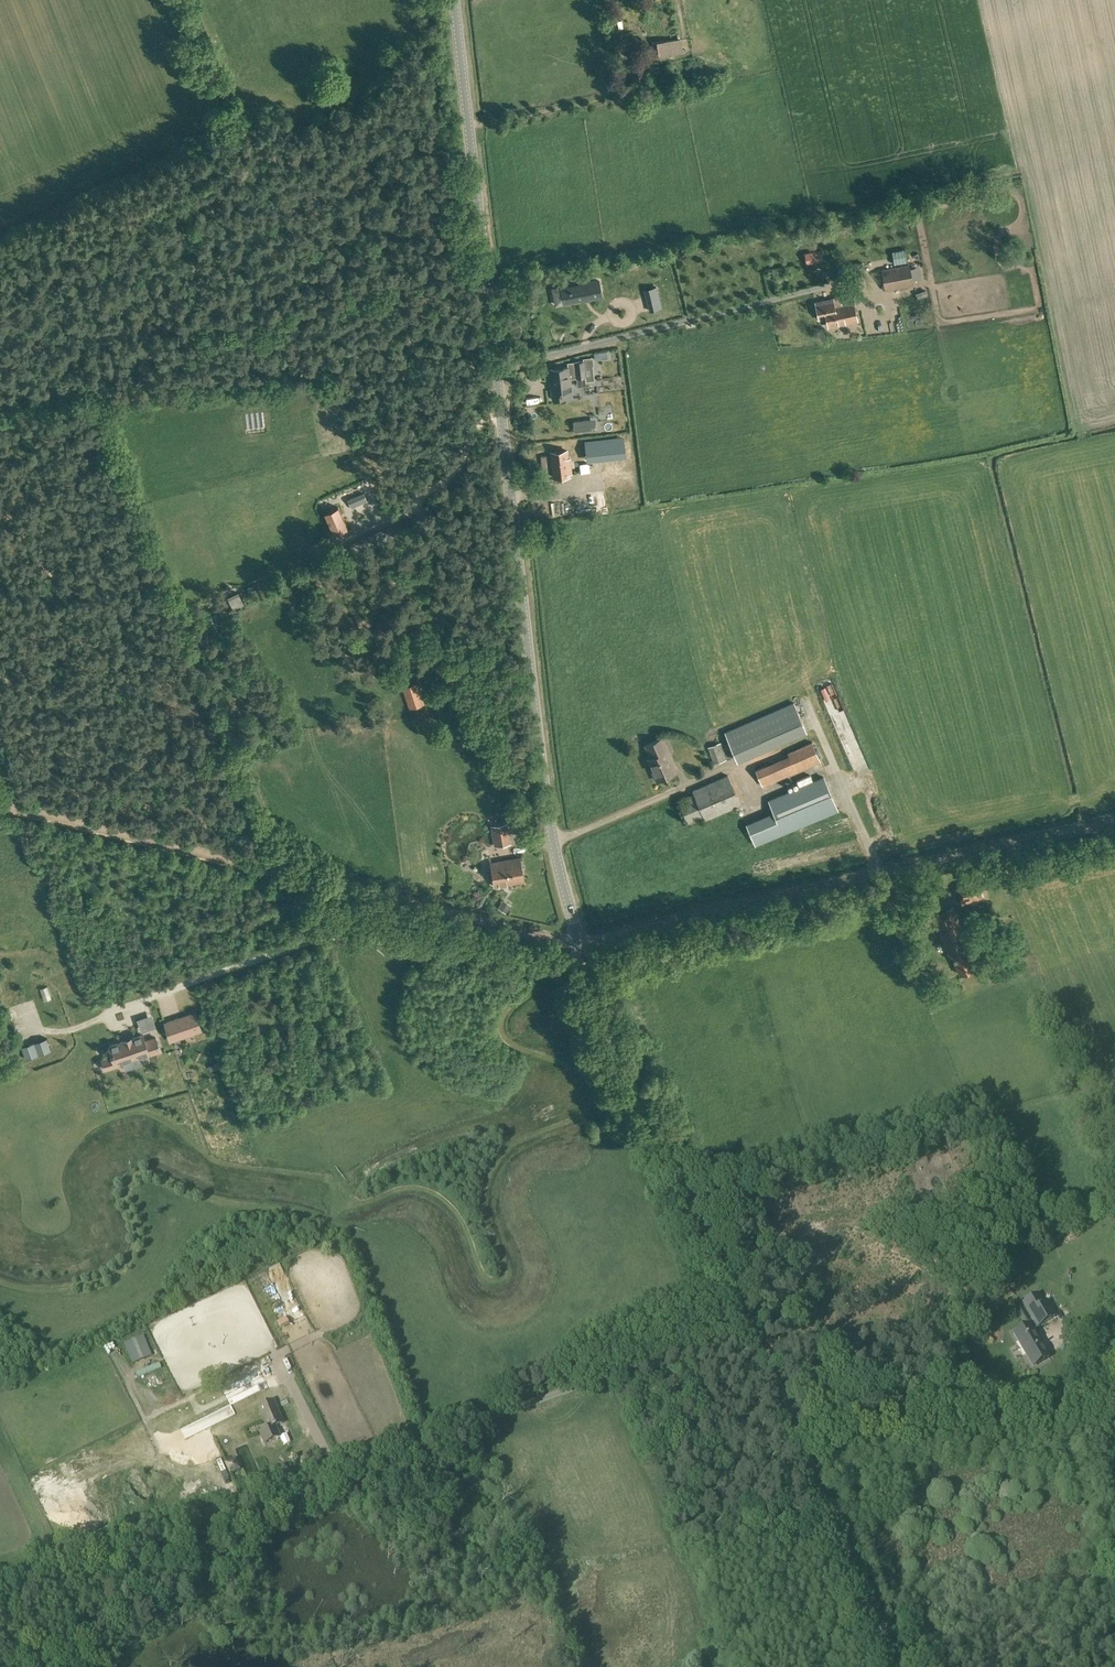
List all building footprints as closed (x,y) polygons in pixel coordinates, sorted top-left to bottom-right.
[(656,55),(680,52),(678,38),(654,41),(656,55)] [(849,224),(843,221),(837,230),(844,234),(849,224)] [(885,291),(914,286),(909,264),(881,269),(885,291)] [(560,287),(563,303),(601,296),(598,280),(597,280),(589,282),(560,287)] [(658,297),(656,287),(645,289),(648,300),(658,297)] [(832,299),(815,302),(819,317),(826,316),(828,326),(857,320),(854,309),(852,300),(833,305),(832,299)] [(594,379),(591,357),(584,358),(584,361),(574,362),(576,376),(576,377),(586,376),(586,380),(594,379)] [(568,367),(549,369),(553,399),(563,398),(563,392),(571,391),(570,377),(576,376),(574,362),(567,363),(568,367)] [(597,400),(599,415),(595,415),(598,438),(590,439),(590,438),(570,441),(573,460),(592,458),(593,461),(601,459),(608,512),(640,508),(628,411),(615,413),(613,398),(597,400)] [(587,420),(573,421),(575,431),(588,429),(587,420)] [(569,473),(571,473),(569,458),(567,458),(566,450),(551,452),(554,477),(569,475),(569,473)] [(324,513),(334,534),(347,528),(338,507),(324,513)] [(233,611),(244,606),(238,592),(227,597),(233,611)] [(364,596),(360,598),(366,608),(369,606),(364,596)] [(387,648),(373,654),(376,662),(390,656),(387,648)] [(409,708),(425,704),(417,682),(402,688),(409,708)] [(792,703),(726,733),(738,760),(738,761),(805,732),(792,703)] [(668,755),(661,738),(645,745),(650,757),(647,759),(656,780),(676,771),(669,754),(668,755)] [(762,786),(820,761),(811,741),(787,752),(788,755),(755,769),(762,786)] [(721,742),(706,747),(712,764),(726,759),(721,742)] [(740,804),(728,775),(692,790),(694,794),(679,801),(688,822),(703,815),(705,819),(740,804)] [(773,811),(746,823),(755,844),(782,832),(837,809),(824,778),(823,776),(768,800),(769,801),(773,811)] [(509,843),(506,823),(492,826),(495,845),(509,843)] [(495,886),(524,881),(520,857),(490,862),(495,886)] [(509,905),(503,901),(498,908),(505,912),(509,905)] [(959,973),(974,967),(967,949),(969,948),(952,907),(932,915),(927,903),(903,913),(910,932),(935,922),(949,957),(952,956),(959,973)] [(936,989),(949,984),(944,973),(932,977),(936,989)] [(1040,1009),(1037,1003),(1030,1006),(1032,1012),(1040,1009)] [(171,1041),(201,1030),(195,1012),(165,1022),(171,1041)] [(22,1028),(24,1036),(23,1036),(29,1057),(40,1053),(33,1025),(22,1028)] [(112,1056),(102,1059),(105,1069),(117,1065),(116,1065),(116,1063),(148,1053),(149,1054),(148,1054),(149,1054),(160,1051),(156,1037),(145,1041),(143,1035),(143,1034),(109,1046),(109,1047),(109,1046),(112,1056)] [(1028,1324),(1013,1333),(1019,1343),(1026,1355),(1031,1364),(1032,1364),(1033,1366),(1039,1363),(1038,1360),(1047,1355),(1032,1330),(1043,1324),(1055,1317),(1053,1314),(1046,1302),(1043,1304),(1037,1294),(1036,1295),(1029,1299),(1023,1302),(1034,1321),(1028,1324)] [(251,1375),(211,1390),(218,1409),(258,1394),(251,1375)] [(274,1427),(282,1424),(273,1402),(265,1405),(258,1408),(267,1430),(259,1434),(264,1445),(279,1438),(274,1427)]
